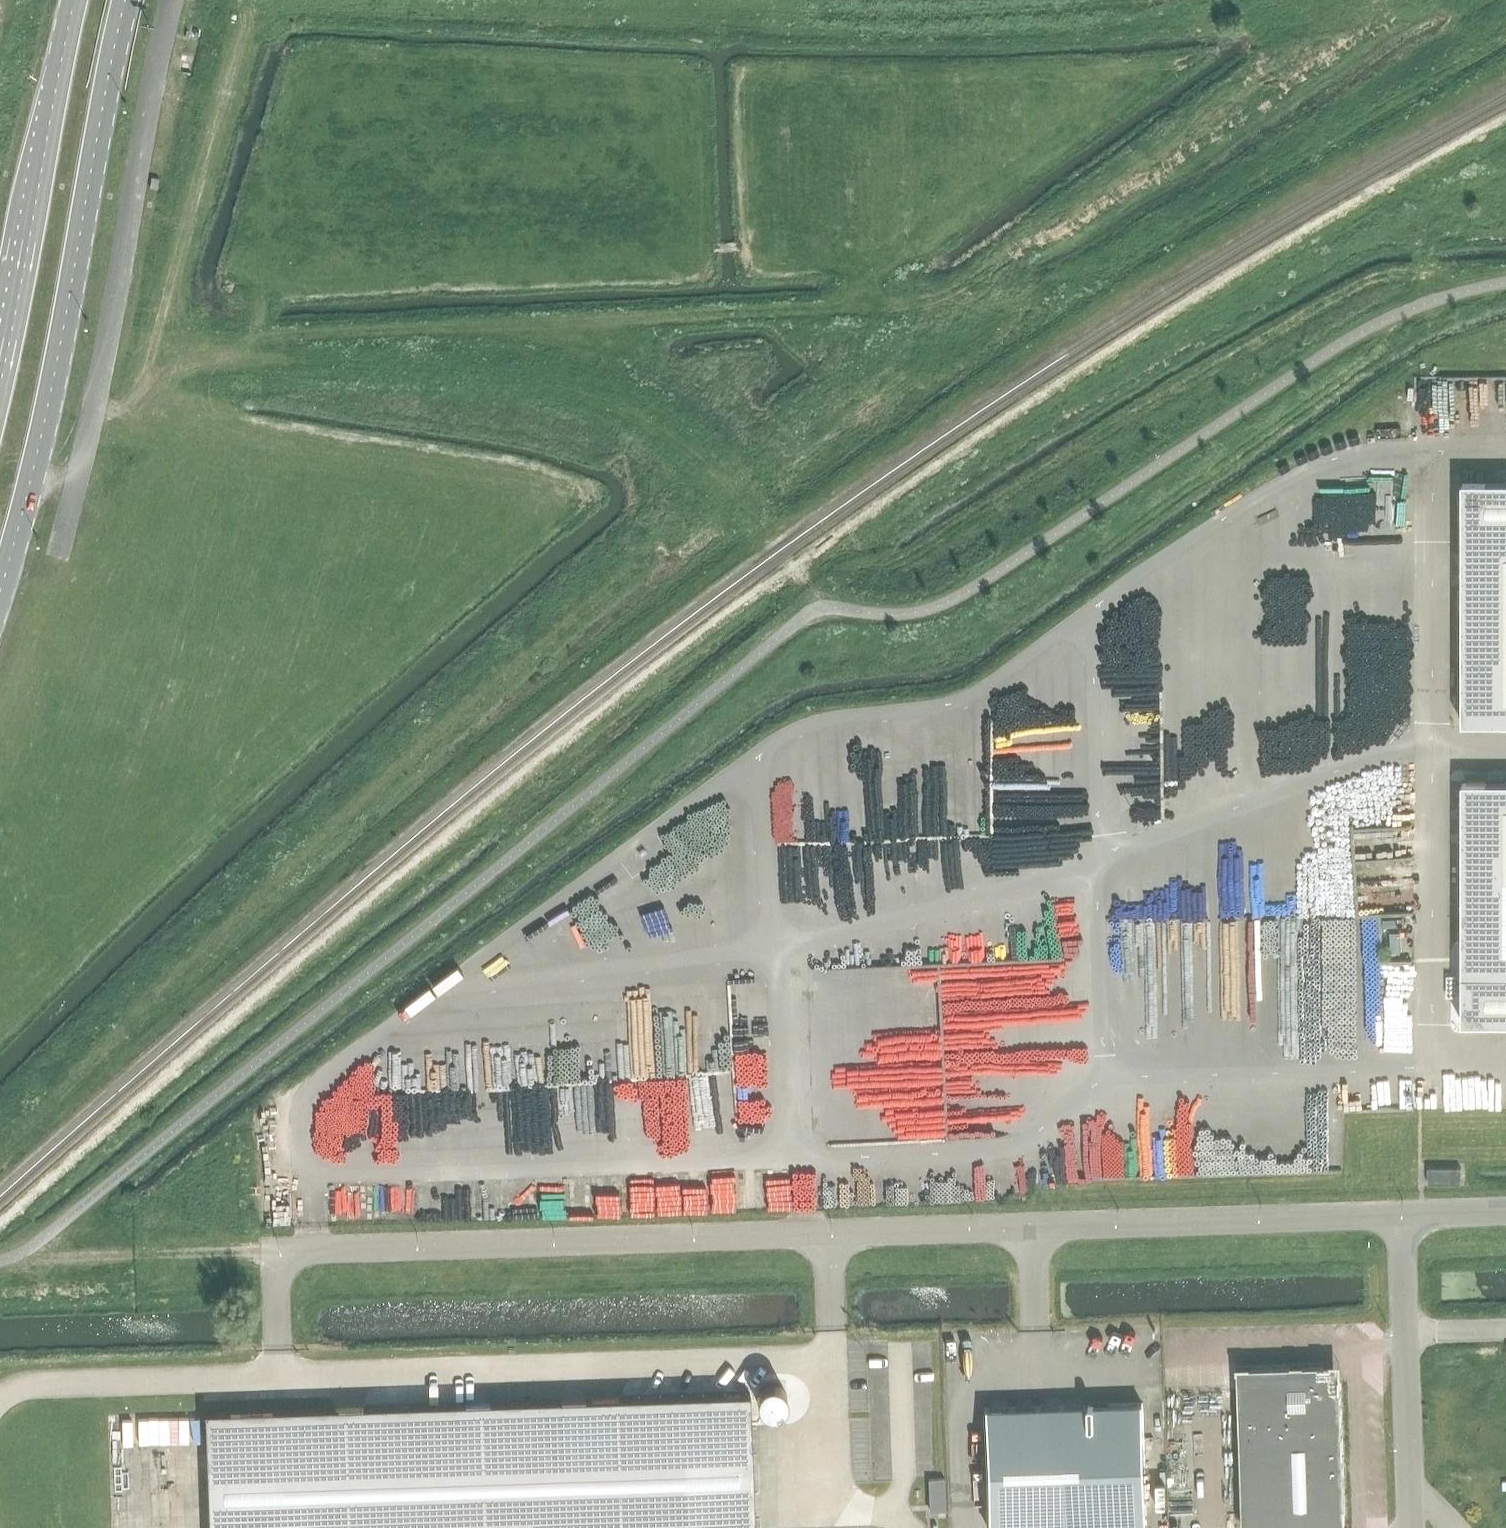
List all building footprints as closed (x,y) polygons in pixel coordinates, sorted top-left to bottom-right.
[(150,178),(149,189),(157,189),(158,179),(150,178)] [(1462,481),(1462,723),(1505,723),(1505,481),(1462,481)] [(1462,1023),(1505,1023),(1505,781),(1462,781),(1462,1023)] [(1461,1184),(1461,1168),(1428,1168),(1428,1184),(1461,1184)] [(1328,1365),(1322,1365),(1323,1377),(1323,1385),(1340,1384),(1340,1377),(1339,1364),(1328,1365)] [(1322,1365),(1238,1368),(1243,1527),(1253,1527),(1332,1525),(1345,1525),(1345,1524),(1340,1384),(1323,1385),(1323,1377),(1322,1365)] [(685,1390),(687,1391),(689,1391),(691,1391),(693,1389),(694,1388),(694,1385),(694,1383),(694,1381),(692,1380),(690,1379),(688,1378),(686,1379),(684,1379),(683,1381),(682,1383),(682,1385),(682,1387),(683,1389),(685,1390)] [(700,1390),(702,1391),(705,1391),(707,1391),(708,1389),(710,1388),(710,1386),(710,1383),(709,1382),(708,1380),(706,1379),(704,1378),(702,1379),(700,1380),(699,1381),(698,1383),(697,1385),(698,1387),(699,1389),(700,1390)] [(718,1390),(720,1390),(722,1390),(724,1390),(726,1389),(727,1387),(727,1385),(727,1383),(727,1381),(725,1379),(723,1378),(721,1378),(719,1378),(717,1379),(716,1380),(715,1382),(715,1384),(715,1386),(716,1388),(718,1390)] [(669,1391),(671,1392),(673,1392),(675,1392),(677,1390),(678,1389),(679,1387),(678,1384),(678,1382),(676,1381),(675,1380),(673,1379),(670,1380),(669,1380),(667,1382),(666,1384),(666,1386),(666,1388),(667,1390),(669,1391)] [(638,1393),(640,1394),(643,1394),(645,1393),(646,1392),(648,1390),(648,1388),(648,1386),(647,1384),(646,1383),(644,1382),(642,1381),(640,1381),(638,1382),(637,1384),(636,1385),(635,1388),(636,1390),(637,1392),(638,1393)] [(654,1393),(656,1393),(658,1394),(661,1393),(662,1392),(663,1390),(664,1388),(664,1386),(663,1384),(662,1382),(660,1381),(658,1381),(656,1381),(654,1382),(653,1383),(652,1385),(651,1387),(652,1389),(653,1391),(654,1393)] [(768,1384),(766,1384),(762,1387),(760,1390),(758,1393),(757,1397),(757,1401),(758,1405),(760,1409),(763,1412),(766,1413),(768,1414),(770,1414),(773,1414),(775,1414),(778,1413),(780,1412),(782,1411),(784,1408),(786,1405),(787,1402),(788,1398),(787,1394),(786,1391),(784,1388),(781,1385),(779,1385),(777,1384),(776,1383),(774,1383),(772,1383),(770,1383),(768,1384)] [(750,1393),(205,1412),(209,1527),(755,1527),(750,1393)] [(1090,1405),(1075,1406),(1049,1407),(1023,1408),(997,1408),(985,1409),(988,1527),(1040,1527),(1055,1527),(1081,1527),(1107,1526),(1133,1525),(1146,1525),(1142,1404),(1108,1405),(1099,1405),(1090,1405)] [(137,1442),(136,1407),(110,1408),(111,1443),(137,1442)] [(931,1474),(932,1506),(949,1506),(948,1474),(931,1474)]
